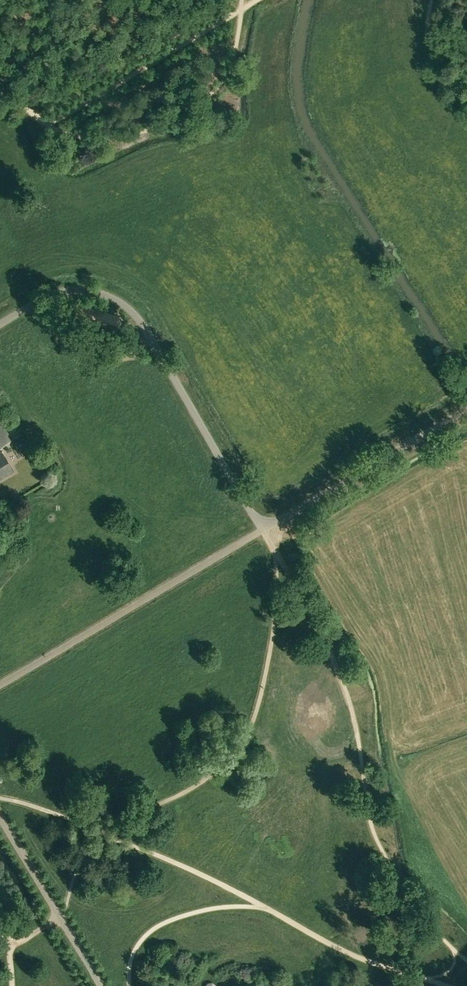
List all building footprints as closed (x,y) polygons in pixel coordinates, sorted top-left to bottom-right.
[(71,305),(68,312),(72,317),(113,332),(119,330),(120,323),(119,316),(77,302),(71,305)] [(12,438),(0,418),(0,445),(12,438)] [(0,452),(0,479),(13,471),(1,451),(0,452)]
